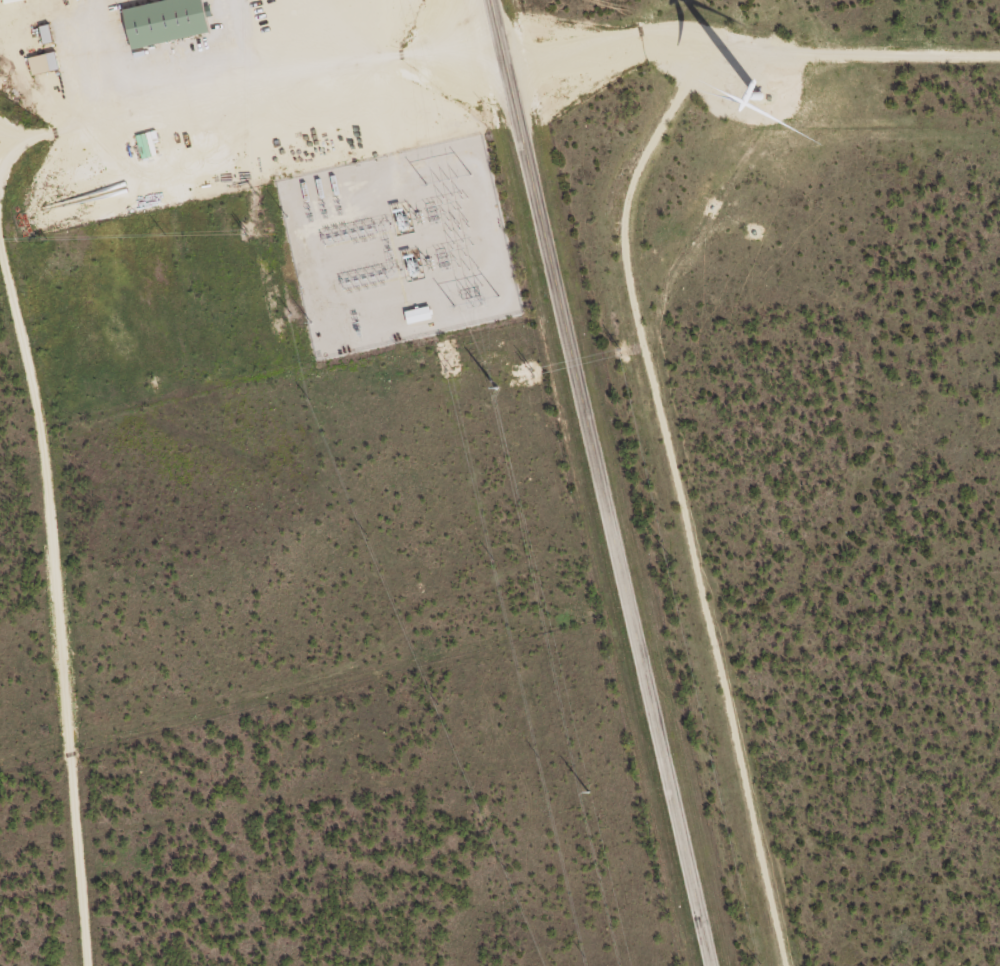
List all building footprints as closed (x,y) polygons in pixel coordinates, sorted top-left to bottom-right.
[(204,0),(173,0),(125,8),(132,48),(210,35),(204,0)] [(28,59),(32,77),(60,70),(56,52),(28,59)] [(157,156),(154,145),(159,143),(156,131),(136,137),(142,160),(157,156)] [(409,325),(433,319),(430,307),(406,312),(409,325)]
